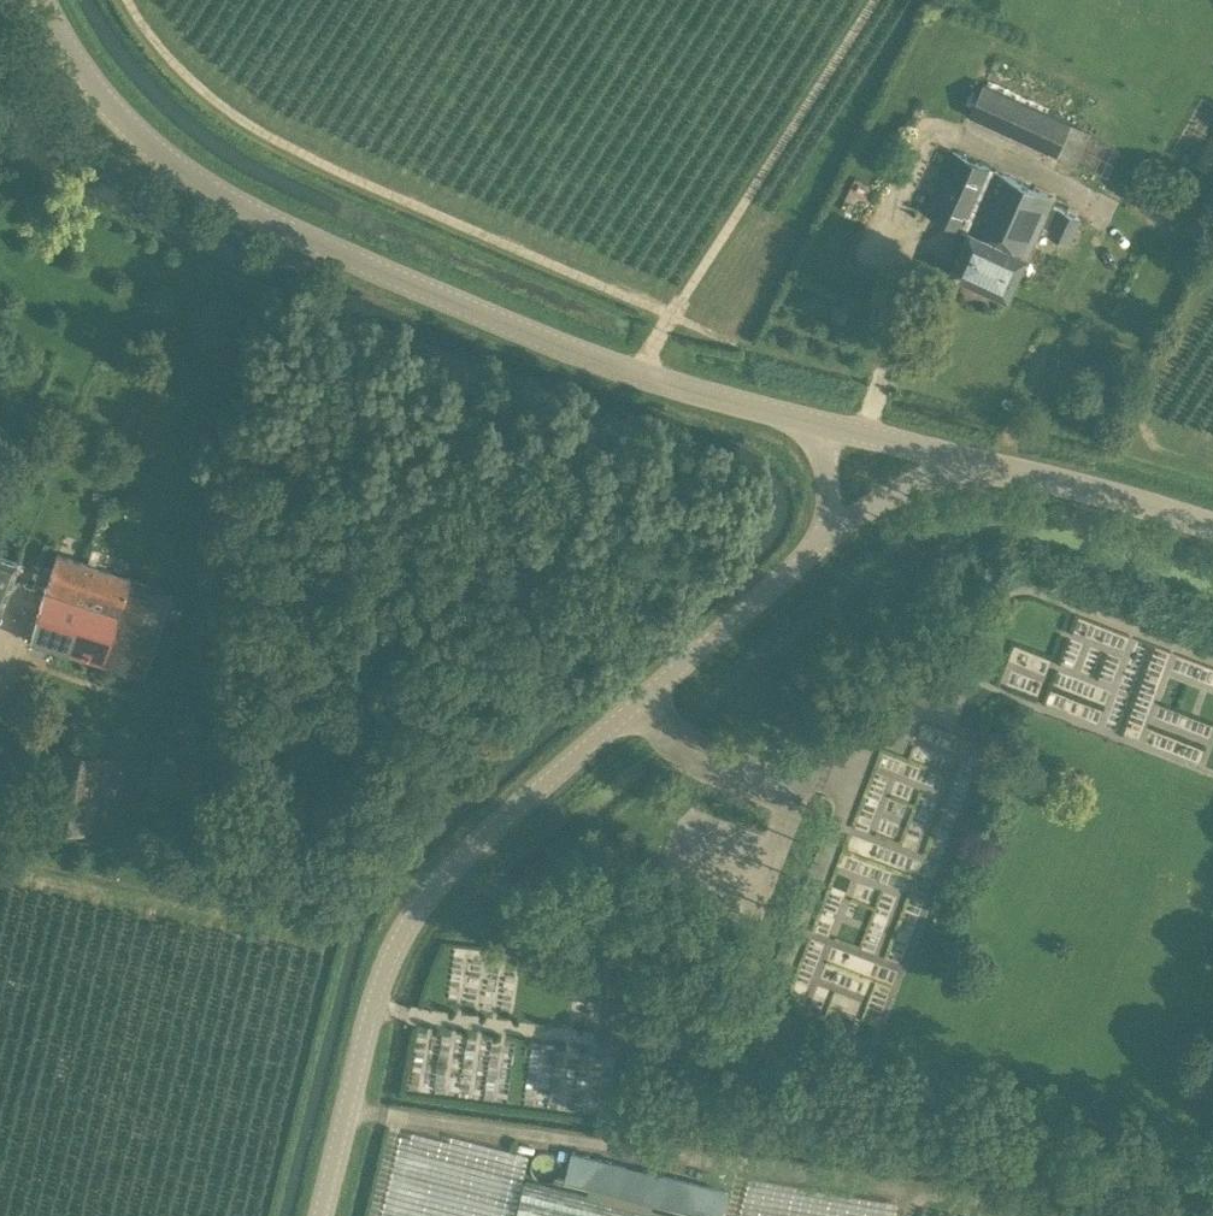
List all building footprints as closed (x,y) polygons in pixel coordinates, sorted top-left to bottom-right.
[(1072,123),(985,83),(969,115),(1057,155),(1072,123)] [(967,232),(950,271),(1009,297),(1039,229),(1070,244),(1082,218),(1050,203),(1054,196),(995,170),(953,149),(924,212),(967,232)] [(15,558),(0,552),(0,599),(15,558)] [(58,553),(30,640),(142,675),(169,589),(58,553)] [(1015,643),(1001,677),(1037,691),(1050,657),(1015,643)] [(375,1101),(346,1215),(524,1215),(547,1122),(375,1101)] [(566,1180),(620,1192),(627,1163),(573,1151),(566,1180)] [(649,1169),(642,1198),(716,1215),(722,1215),(729,1189),(649,1169)] [(531,1180),(522,1215),(674,1215),(531,1180)]
